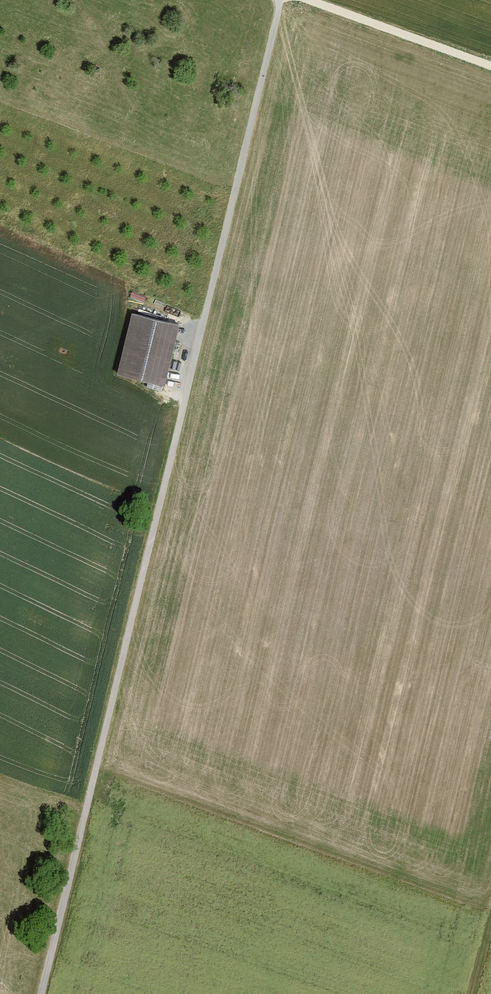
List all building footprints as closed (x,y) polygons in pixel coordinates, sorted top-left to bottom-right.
[(141,316),(120,381),(158,393),(178,328),(141,316)]
